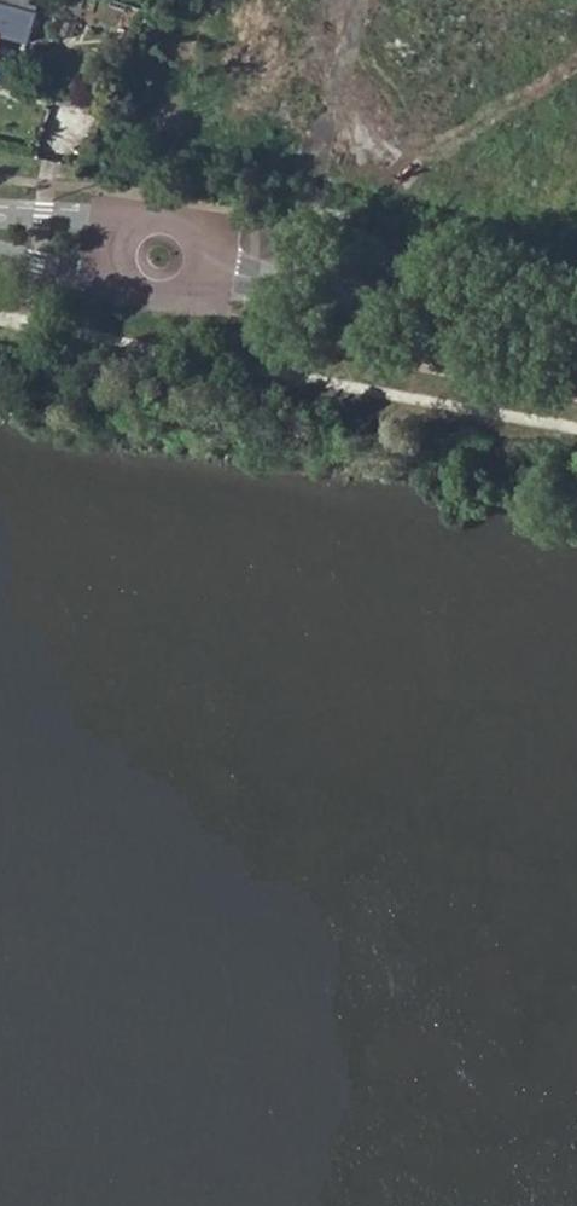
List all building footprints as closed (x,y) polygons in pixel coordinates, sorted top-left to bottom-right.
[(13,38),(22,9),(0,2),(0,35),(13,38)]
